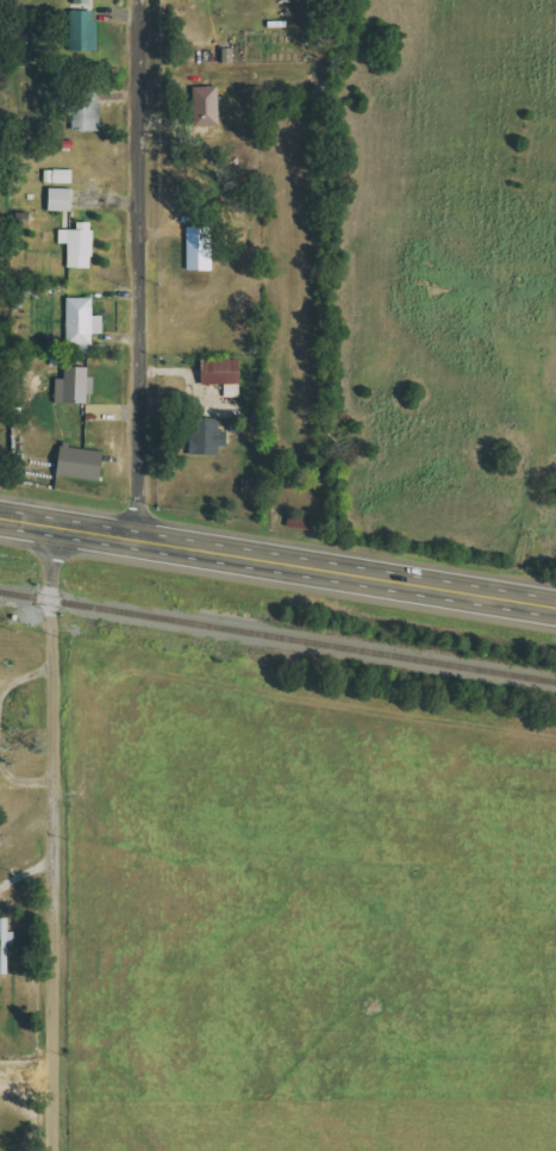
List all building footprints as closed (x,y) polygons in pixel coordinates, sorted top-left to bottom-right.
[(101,21),(97,21),(97,11),(72,11),(71,51),(101,52),(101,21)] [(223,126),(222,87),(196,87),(198,127),(223,126)] [(104,132),(105,99),(77,98),(75,131),(104,132)] [(53,211),(76,212),(76,189),(53,188),(53,211)] [(71,244),(70,268),(95,269),(96,223),(80,222),(80,230),(62,230),(62,244),(71,244)] [(190,270),(215,270),(216,228),(191,227),(190,270)] [(69,345),(96,345),(96,334),(106,334),(106,316),(96,316),(96,298),(70,298),(69,345)] [(239,360),(199,359),(199,384),(238,385),(239,360)] [(92,368),(69,367),(68,379),(59,379),(59,403),(91,404),(92,368)] [(218,431),(219,418),(189,417),(188,454),(217,454),(217,446),(225,446),(225,431),(218,431)] [(57,446),(55,475),(103,480),(105,450),(57,446)] [(13,918),(0,918),(0,943),(19,943),(19,931),(13,931),(13,918)]
